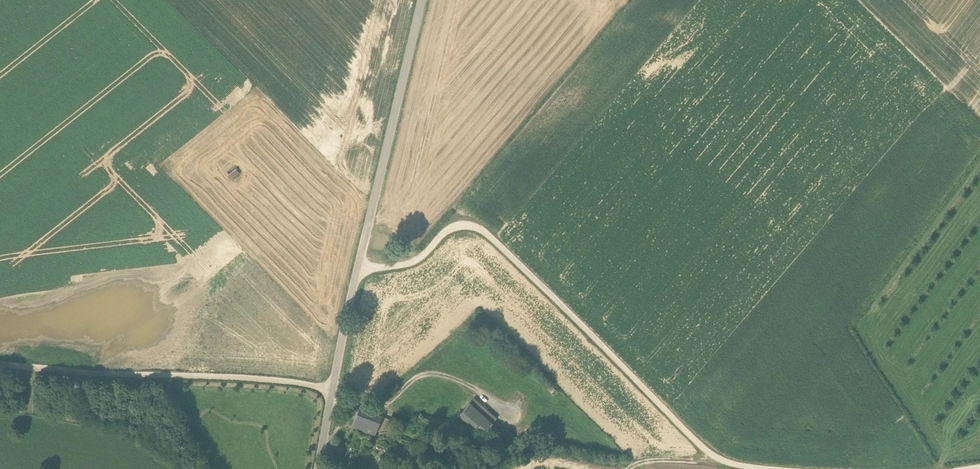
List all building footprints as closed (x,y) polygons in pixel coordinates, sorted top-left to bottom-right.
[(233,179),(241,173),(237,168),(229,174),(233,179)] [(558,391),(535,369),(531,373),(554,396),(558,391)] [(477,428),(484,434),(497,418),(474,398),(470,403),(469,403),(459,415),(475,429),(477,428)] [(382,417),(361,408),(353,427),(375,436),(382,417)] [(526,431),(525,439),(541,441),(542,434),(526,431)]
